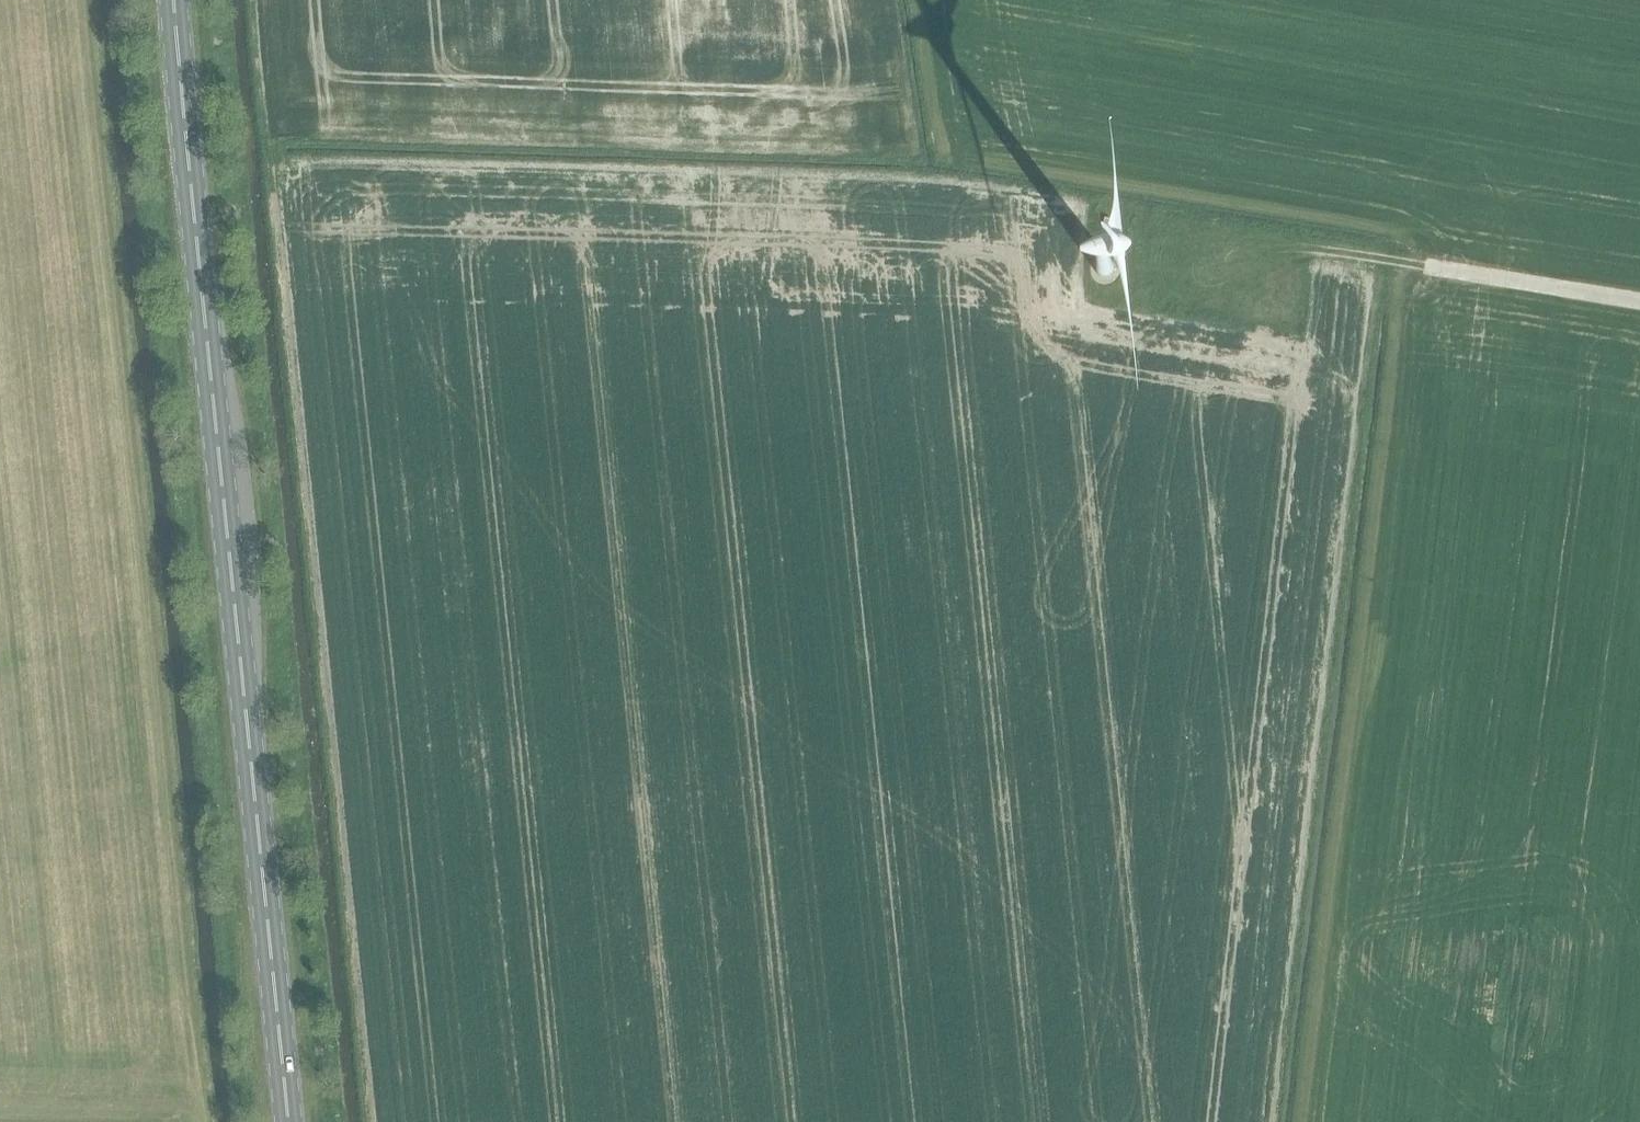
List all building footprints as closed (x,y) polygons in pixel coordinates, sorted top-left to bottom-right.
[(1115,270),(1115,269),(1115,268),(1115,267),(1115,266),(1114,265),(1114,264),(1113,264),(1113,263),(1112,263),(1112,262),(1111,262),(1110,261),(1109,261),(1108,260),(1107,260),(1106,260),(1105,260),(1104,260),(1103,260),(1103,261),(1102,261),(1101,261),(1100,262),(1099,262),(1099,263),(1098,264),(1098,265),(1097,265),(1097,266),(1097,267),(1096,267),(1096,268),(1096,269),(1096,270),(1096,271),(1096,272),(1097,272),(1097,273),(1097,274),(1097,275),(1098,275),(1098,276),(1099,276),(1099,277),(1100,277),(1100,278),(1101,278),(1102,278),(1102,279),(1103,279),(1104,279),(1105,279),(1106,279),(1107,279),(1108,279),(1109,279),(1110,279),(1110,278),(1111,278),(1112,277),(1113,277),(1113,276),(1114,275),(1114,274),(1115,273),(1115,272),(1115,271),(1115,270)]
